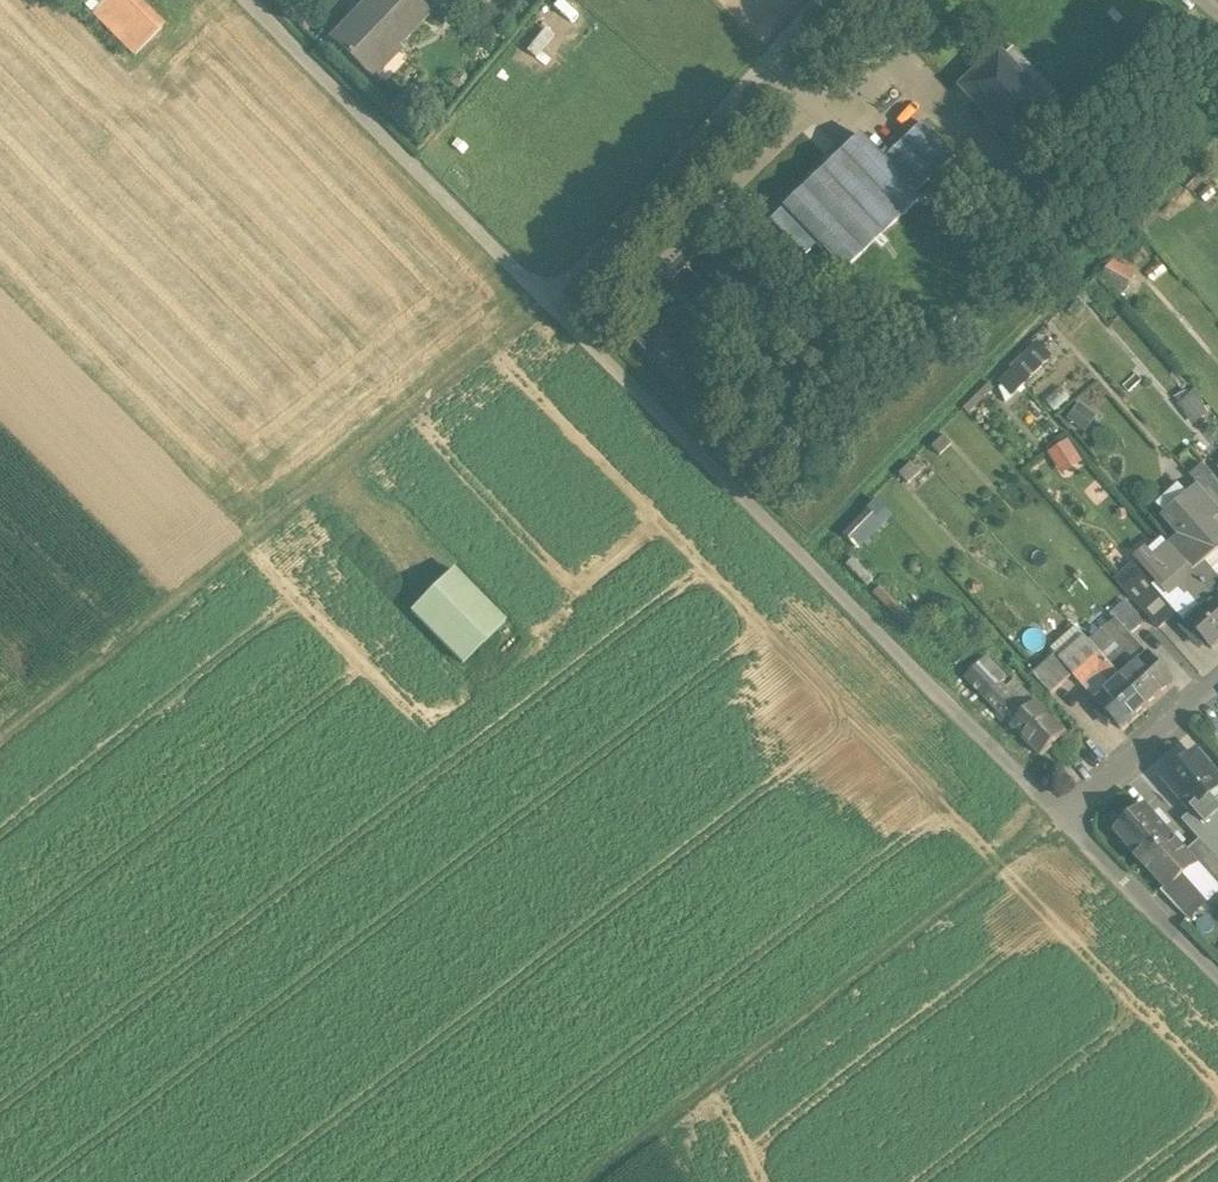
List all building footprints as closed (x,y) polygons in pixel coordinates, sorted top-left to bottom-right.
[(94,14),(108,0),(80,0),(94,14)] [(134,0),(108,0),(94,14),(135,55),(162,28),(134,0)] [(356,17),(353,15),(331,38),(347,53),(346,54),(369,76),(427,13),(414,0),(372,0),(356,17)] [(439,0),(414,0),(427,13),(440,0),(439,0)] [(1001,57),(997,52),(959,88),(1011,142),(1048,107),(1043,102),(1053,92),(1011,48),(1001,57)] [(882,160),(858,136),(770,219),(802,253),(813,242),(842,272),(919,200),(913,194),(952,157),(921,123),(882,160)] [(1125,290),(1136,272),(1113,258),(1102,277),(1125,290)] [(1016,390),(1051,356),(1036,340),(1001,374),(1016,390)] [(1069,447),(1056,428),(1040,438),(1052,457),(1069,447)] [(1203,464),(1190,475),(1199,485),(1217,507),(1217,482),(1203,464)] [(1199,485),(1187,495),(1208,518),(1209,517),(1217,509),(1217,507),(1199,485)] [(1187,495),(1165,515),(1184,536),(1171,547),(1193,572),(1205,562),(1217,550),(1217,544),(1214,540),(1217,536),(1217,527),(1209,517),(1208,518),(1187,495)] [(847,532),(862,546),(892,513),(877,499),(847,532)] [(1171,547),(1146,569),(1156,581),(1163,575),(1171,585),(1182,576),(1187,572),(1190,575),(1193,572),(1171,547)] [(1205,562),(1217,577),(1217,550),(1205,562)] [(1155,623),(1176,604),(1165,591),(1156,581),(1146,569),(1138,560),(1116,579),(1155,623)] [(1205,562),(1193,572),(1213,595),(1217,591),(1217,577),(1205,562)] [(505,622),(453,570),(411,612),(462,664),(505,622)] [(1213,595),(1193,572),(1190,575),(1187,572),(1182,576),(1193,589),(1205,602),(1213,595)] [(1171,585),(1163,575),(1156,581),(1165,591),(1171,585)] [(1193,589),(1182,576),(1171,585),(1165,591),(1176,604),(1193,589)] [(1189,617),(1205,602),(1193,589),(1176,604),(1189,617)] [(1213,595),(1205,602),(1189,617),(1196,626),(1190,631),(1198,641),(1204,635),(1213,645),(1217,641),(1217,601),(1213,595)] [(1144,623),(1124,603),(1113,612),(1132,633),(1144,623)] [(1132,633),(1113,612),(1100,624),(1104,629),(1113,639),(1119,645),(1132,633)] [(1104,629),(1089,642),(1099,654),(1108,665),(1121,679),(1150,654),(1132,633),(1119,645),(1114,650),(1109,644),(1113,639),(1104,629)] [(1084,638),(1060,660),(1075,675),(1099,654),(1089,642),(1084,638)] [(1119,645),(1113,639),(1109,644),(1114,650),(1119,645)] [(1099,654),(1075,675),(1085,686),(1101,672),(1108,665),(1099,654)] [(1150,654),(1121,679),(1146,707),(1175,682),(1150,654)] [(1055,655),(1034,675),(1051,694),(1073,674),(1060,660),(1055,655)] [(1008,679),(987,658),(964,680),(985,702),(1008,679)] [(1121,679),(1108,665),(1101,672),(1114,686),(1098,700),(1104,707),(1099,712),(1106,720),(1111,715),(1123,728),(1146,707),(1121,679)] [(1114,686),(1101,672),(1085,686),(1098,700),(1114,686)] [(1037,700),(1013,675),(1008,679),(985,702),(1009,727),(1037,700)] [(1067,731),(1037,700),(1009,727),(1039,758),(1067,731)] [(1196,754),(1166,780),(1192,809),(1209,795),(1217,786),(1217,779),(1196,754)] [(1209,795),(1217,805),(1217,786),(1209,795)] [(1209,795),(1192,809),(1193,810),(1205,825),(1217,814),(1217,805),(1209,795)] [(1173,836),(1145,805),(1114,833),(1165,890),(1183,874),(1195,863),(1196,862),(1186,851),(1173,836)] [(1193,810),(1182,820),(1199,840),(1217,861),(1217,840),(1205,825),(1193,810)] [(1205,825),(1217,840),(1217,814),(1205,825)] [(1199,840),(1186,851),(1196,862),(1195,863),(1210,880),(1217,873),(1217,861),(1199,840)] [(1165,890),(1162,892),(1174,905),(1195,887),(1183,874),(1165,890)]
